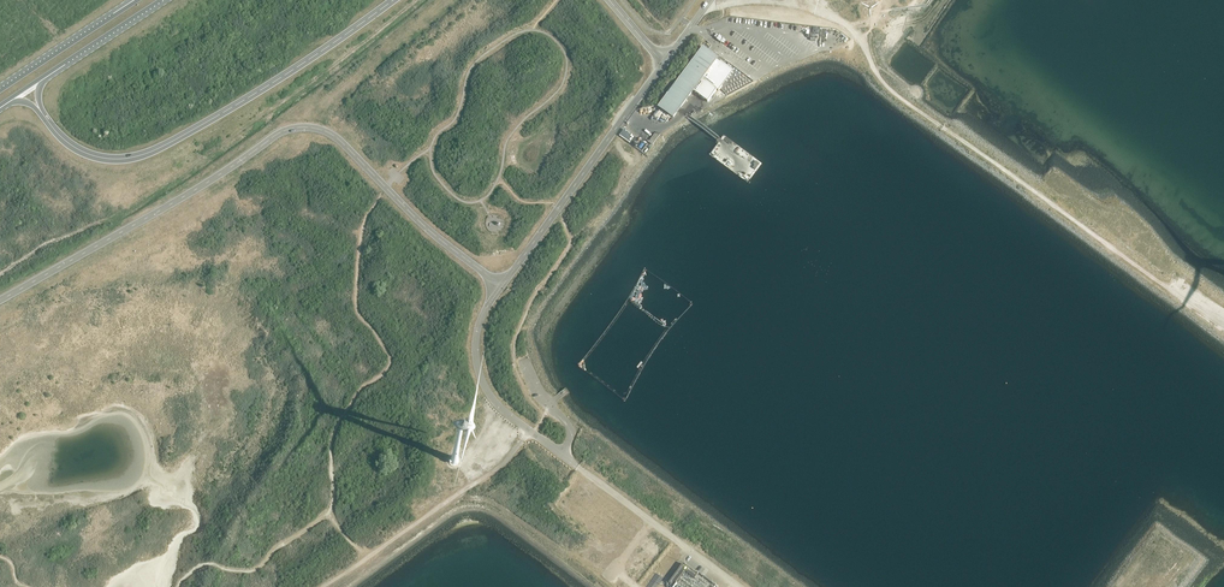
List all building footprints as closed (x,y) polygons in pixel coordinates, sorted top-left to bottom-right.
[(704,48),(703,47),(658,108),(659,107),(673,117),(717,59),(703,49),(704,48)] [(683,565),(669,583),(673,586),(684,571),(695,579),(697,575),(683,565)]
